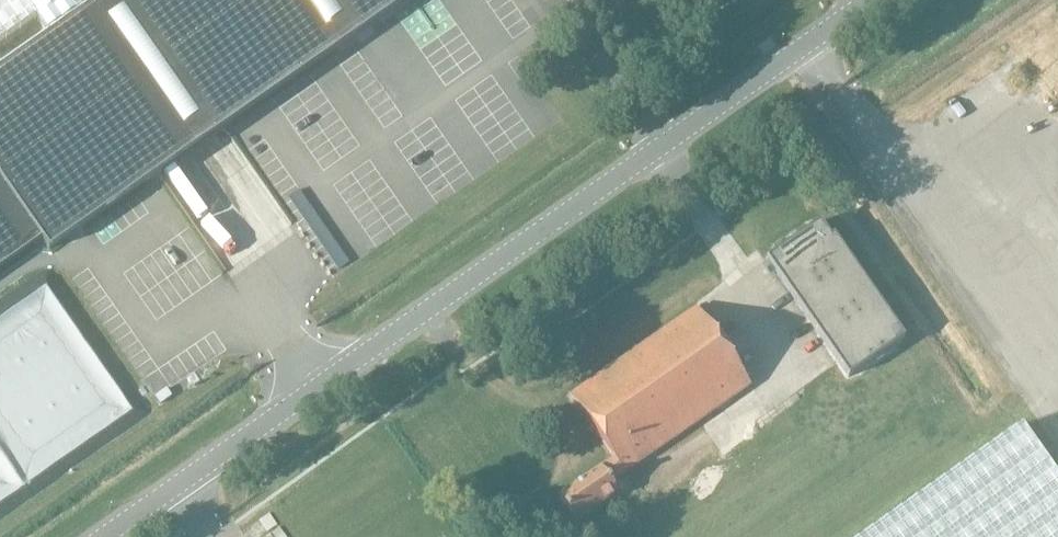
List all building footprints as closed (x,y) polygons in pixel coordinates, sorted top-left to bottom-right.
[(35,18),(47,35),(0,68),(0,268),(41,239),(49,250),(402,0),(98,0),(92,4),(90,0),(0,0),(0,43),(35,18)] [(819,222),(766,259),(848,378),(904,339),(833,236),(830,238),(819,222)] [(203,223),(193,230),(226,279),(236,272),(203,223)] [(560,496),(577,522),(620,493),(612,483),(752,385),(699,308),(572,395),(617,456),(560,496)] [(1022,425),(863,536),(1057,536),(1057,477),(1022,425)]
